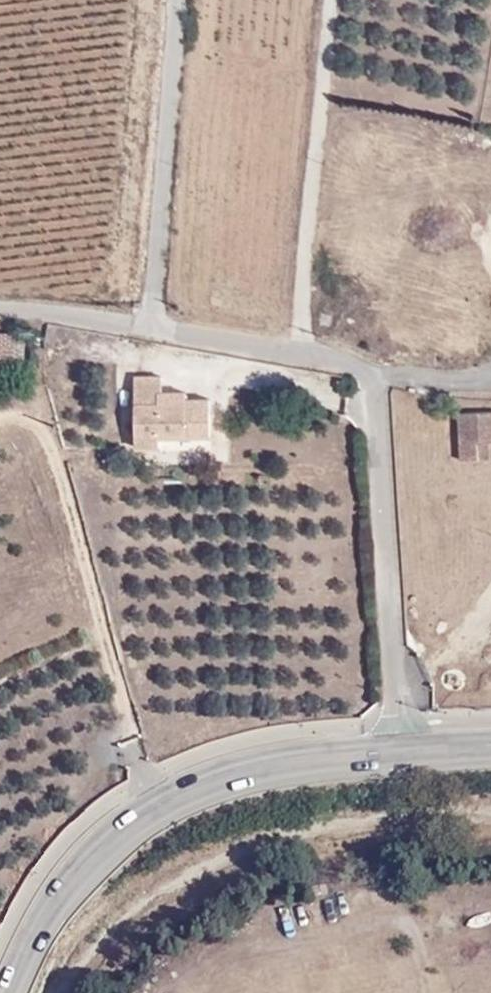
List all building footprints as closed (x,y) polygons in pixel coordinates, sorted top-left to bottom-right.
[(0,343),(0,386),(19,387),(20,344),(0,343)] [(158,384),(131,384),(131,457),(155,457),(155,446),(205,446),(205,408),(181,408),(180,400),(157,401),(158,384)] [(453,423),(456,468),(490,467),(490,421),(453,423)] [(489,679),(476,677),(475,687),(488,689),(489,679)] [(455,686),(444,685),(442,694),(454,695),(455,686)]
